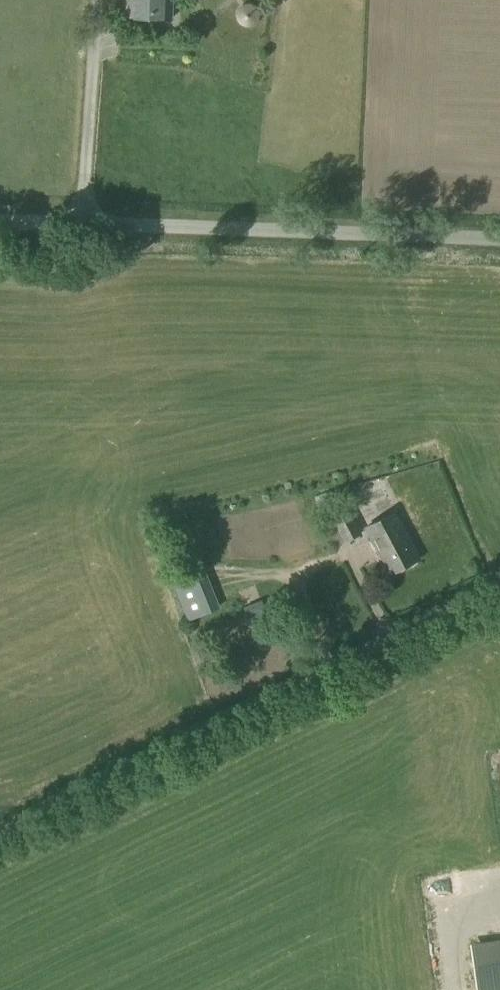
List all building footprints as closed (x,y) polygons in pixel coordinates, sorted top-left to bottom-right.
[(172,0),(126,0),(126,16),(171,18),(172,0)] [(344,542),(361,533),(349,510),(332,519),(344,542)] [(391,573),(405,565),(385,529),(371,536),(391,573)] [(214,594),(182,607),(188,621),(220,608),(214,594)] [(244,606),(248,616),(266,609),(261,599),(244,606)] [(469,944),(476,989),(499,989),(499,939),(469,944)]
